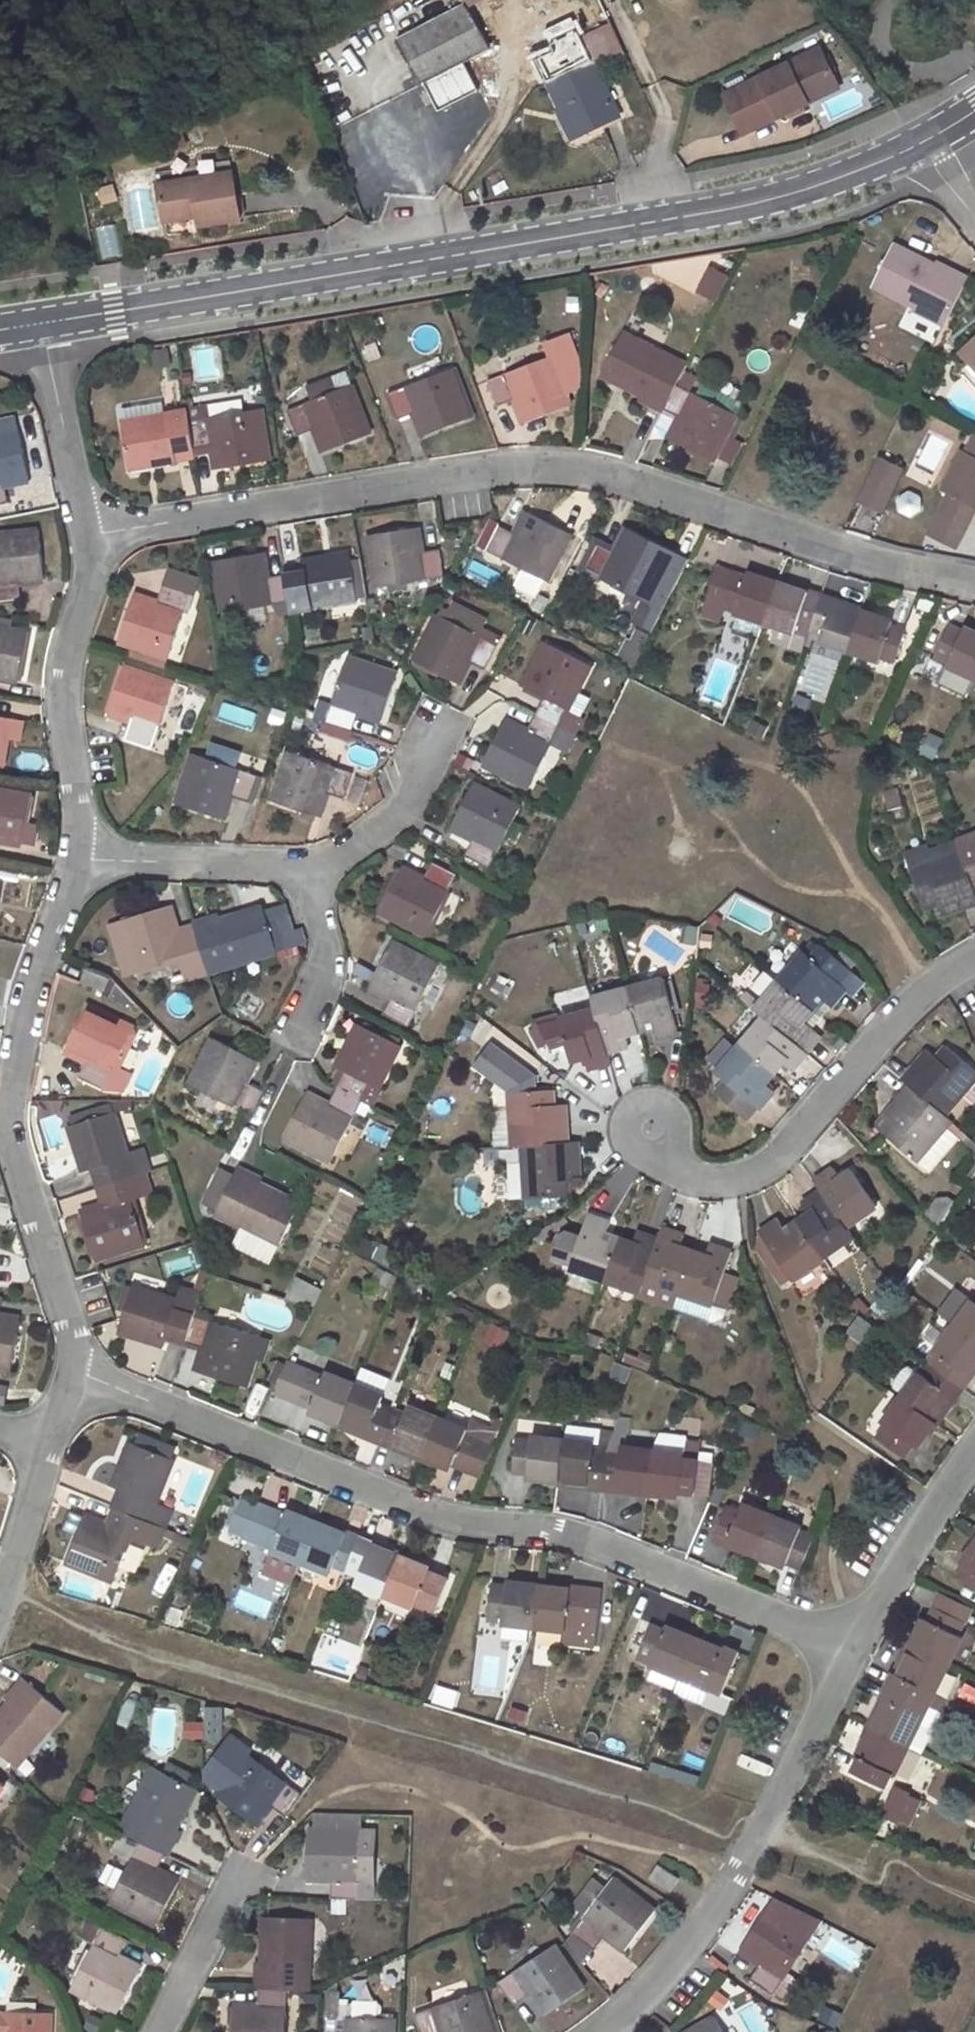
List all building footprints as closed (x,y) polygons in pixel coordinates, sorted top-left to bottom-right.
[(465,4),(398,40),(422,83),(490,47),(467,4),(465,4)] [(583,38),(538,59),(562,109),(568,106),(581,134),(620,115),(583,38)] [(826,52),(764,80),(727,96),(743,130),(780,114),(782,120),(812,106),(809,101),(841,87),(826,52)] [(841,87),(809,101),(812,106),(843,92),(841,87)] [(743,130),(745,136),(782,120),(780,114),(743,130)] [(230,174),(156,186),(161,221),(196,215),(197,225),(237,219),(230,174)] [(894,245),(875,285),(914,304),(912,308),(945,325),(969,277),(946,265),(944,270),(894,245)] [(698,292),(720,301),(732,273),(710,264),(698,292)] [(629,382),(626,386),(642,393),(639,399),(663,411),(665,408),(682,417),(671,440),(715,462),(738,416),(725,409),(730,398),(702,384),(697,395),(676,385),(686,365),(623,333),(604,370),(629,382)] [(961,351),(974,366),(974,339),(961,351)] [(553,356),(489,381),(498,406),(515,399),(524,422),(572,403),(553,356)] [(452,369),(388,394),(398,418),(416,411),(426,435),(471,418),(452,369)] [(351,385),(289,409),(298,434),(316,427),(326,451),(371,433),(351,385)] [(124,421),(122,421),(129,464),(154,460),(154,465),(176,461),(175,451),(212,445),(217,469),(271,460),(263,408),(249,411),(247,398),(187,409),(187,410),(164,414),(162,402),(122,409),(124,421)] [(0,407),(0,420),(16,417),(12,404),(0,407)] [(0,420),(0,503),(9,501),(4,482),(28,477),(16,417),(0,420)] [(734,461),(744,443),(732,436),(722,454),(734,461)] [(943,504),(972,520),(974,514),(974,455),(963,449),(943,490),(949,493),(943,504)] [(879,455),(858,498),(881,510),(902,467),(879,455)] [(917,515),(925,499),(907,490),(899,507),(917,515)] [(499,526),(487,550),(548,582),(572,534),(529,512),(516,536),(499,526)] [(417,527),(369,535),(377,587),(445,576),(441,549),(420,553),(417,527)] [(18,580),(44,577),(38,529),(0,533),(0,603),(21,601),(18,580)] [(689,562),(627,530),(616,553),(598,544),(586,567),(665,608),(689,562)] [(325,557),(303,561),(305,572),(266,578),(262,552),(214,561),(223,612),(309,598),(311,609),(359,601),(351,557),(325,561),(325,557)] [(906,629),(891,625),(893,619),(834,600),(835,597),(809,588),(808,592),(748,572),(746,576),(718,566),(707,597),(736,607),(734,612),(739,613),(734,628),(759,636),(764,622),(795,632),(798,623),(824,631),(821,641),(879,660),(881,656),(895,661),(906,629)] [(169,570),(164,585),(189,595),(195,596),(200,581),(169,570)] [(134,595),(118,642),(168,659),(185,607),(190,609),(195,596),(189,595),(164,585),(158,603),(134,595)] [(438,615),(414,660),(458,683),(469,661),(486,669),(497,645),(438,615)] [(936,653),(949,660),(948,665),(974,678),(974,631),(966,627),(964,631),(949,624),(936,653)] [(19,680),(28,632),(0,627),(0,676),(19,680)] [(652,636),(640,630),(633,642),(631,641),(621,660),(628,664),(638,644),(646,648),(652,636)] [(545,643),(523,685),(546,697),(528,732),(506,721),(483,764),(529,788),(591,666),(545,643)] [(646,648),(638,644),(628,664),(636,668),(646,648)] [(348,657),(327,722),(352,731),(359,711),(383,719),(398,674),(348,657)] [(132,721),(126,739),(152,748),(174,682),(124,665),(109,712),(132,721)] [(554,745),(569,752),(594,698),(580,691),(554,745)] [(219,719),(252,725),(255,710),(222,705),(219,719)] [(894,725),(912,726),(913,708),(895,707),(894,725)] [(274,708),(270,723),(285,727),(289,711),(274,708)] [(0,717),(0,766),(3,767),(12,719),(0,717)] [(930,732),(922,754),(937,760),(945,737),(930,732)] [(288,751),(271,801),(318,816),(326,792),(344,799),(353,772),(288,751)] [(40,770),(41,754),(17,752),(16,768),(40,770)] [(193,754),(177,803),(223,819),(232,794),(249,800),(258,775),(193,754)] [(474,782),(453,825),(475,837),(465,856),(489,868),(520,806),(474,782)] [(22,842),(31,794),(0,788),(0,838),(22,842)] [(957,839),(961,849),(910,865),(925,908),(940,902),(944,913),(974,902),(974,833),(957,839)] [(401,868),(379,912),(427,936),(457,875),(433,863),(424,880),(401,868)] [(282,905),(264,911),(277,952),(295,948),(282,905)] [(169,908),(121,922),(137,971),(202,951),(209,973),(277,952),(264,911),(240,918),(238,912),(221,918),(219,913),(193,922),(194,926),(176,931),(169,908)] [(109,925),(125,975),(137,971),(121,922),(109,925)] [(393,996),(384,1013),(408,1025),(439,964),(391,941),(370,984),(393,996)] [(767,970),(743,999),(756,1009),(764,1016),(716,1072),(727,1081),(734,1087),(724,1100),(747,1119),(758,1106),(760,1108),(775,1090),(765,1083),(783,1062),(792,1070),(807,1052),(798,1045),(813,1027),(832,1006),(846,986),(843,984),(853,971),(821,943),(810,955),(804,950),(779,981),(767,970)] [(86,967),(81,982),(106,991),(111,977),(86,967)] [(596,1009),(539,1024),(551,1048),(567,1044),(571,1061),(584,1057),(587,1068),(610,1062),(607,1051),(629,1045),(625,1034),(653,1027),(656,1037),(679,1031),(665,978),(593,997),(596,1009)] [(88,1060),(80,1078),(103,1089),(133,1027),(86,1005),(66,1049),(88,1060)] [(306,1095),(283,1139),(330,1162),(369,1083),(380,1089),(401,1047),(362,1026),(351,1049),(347,1047),(337,1066),(346,1071),(328,1107),(306,1095)] [(813,1027),(798,1045),(807,1052),(821,1035),(813,1027)] [(213,1038),(190,1084),(251,1114),(262,1091),(245,1082),(256,1060),(213,1038)] [(886,1114),(895,1122),(885,1133),(919,1164),(955,1122),(947,1115),(974,1081),(974,1070),(948,1046),(937,1058),(928,1051),(904,1078),(912,1085),(886,1114)] [(727,1081),(716,1094),(724,1100),(734,1087),(727,1081)] [(570,1195),(569,1179),(580,1179),(578,1140),(569,1141),(567,1104),(555,1104),(554,1089),(510,1092),(513,1145),(523,1144),(526,1198),(570,1195)] [(110,1104),(72,1116),(75,1124),(114,1112),(132,1113),(131,1106),(110,1104)] [(76,1151),(83,1173),(93,1169),(104,1205),(81,1213),(96,1259),(145,1244),(131,1199),(156,1191),(143,1150),(128,1154),(114,1112),(75,1124),(73,1125),(81,1149),(76,1151)] [(298,1207),(275,1195),(277,1192),(261,1183),(262,1179),(239,1167),(235,1175),(218,1209),(215,1213),(241,1227),(231,1245),(268,1264),(298,1207)] [(222,1168),(205,1203),(218,1209),(235,1175),(222,1168)] [(853,1238),(847,1227),(878,1206),(852,1169),(841,1177),(834,1168),(815,1182),(821,1191),(803,1203),(810,1213),(786,1229),(779,1219),(760,1232),(793,1280),(853,1238)] [(936,1219),(948,1200),(939,1194),(927,1214),(936,1219)] [(708,1255),(681,1246),(685,1235),(663,1227),(659,1238),(638,1230),(634,1242),(607,1232),(611,1221),(588,1213),(570,1268),(640,1294),(645,1280),(714,1305),(732,1251),(712,1244),(708,1255)] [(381,1243),(373,1257),(391,1266),(399,1252),(381,1243)] [(161,1253),(167,1277),(193,1270),(187,1247),(161,1253)] [(261,1336),(194,1316),(202,1293),(181,1285),(176,1300),(133,1286),(120,1327),(144,1335),(143,1340),(164,1345),(167,1335),(204,1347),(197,1372),(245,1387),(261,1336)] [(955,1320),(971,1294),(956,1285),(940,1311),(955,1320)] [(298,1302),(314,1308),(321,1296),(305,1288),(298,1302)] [(877,1437),(904,1458),(914,1446),(917,1449),(954,1397),(957,1399),(973,1377),(970,1374),(974,1367),(974,1300),(973,1299),(936,1350),(943,1355),(927,1377),(920,1372),(883,1423),(886,1426),(877,1437)] [(846,1335),(861,1344),(873,1323),(858,1315),(846,1335)] [(0,1316),(0,1366),(8,1368),(12,1369),(21,1320),(0,1316)] [(484,1342),(501,1350),(510,1331),(493,1323),(484,1342)] [(611,1378),(627,1383),(632,1366),(615,1362),(611,1378)] [(7,1374),(8,1368),(0,1366),(0,1373),(7,1374)] [(405,1414),(381,1405),(384,1396),(381,1394),(386,1379),(362,1369),(355,1384),(327,1373),(325,1377),(310,1370),(297,1402),(312,1408),(310,1412),(368,1435),(367,1439),(390,1448),(392,1445),(451,1470),(453,1464),(483,1476),(495,1446),(494,1445),(499,1433),(471,1421),(467,1430),(409,1406),(405,1414)] [(143,1435),(139,1445),(171,1458),(175,1448),(143,1435)] [(516,1438),(512,1472),(528,1474),(527,1479),(589,1484),(589,1489),(616,1491),(616,1488),(680,1496),(680,1492),(695,1493),(699,1459),(684,1457),(685,1453),(621,1446),(620,1455),(593,1451),(594,1443),(532,1435),(532,1440),(516,1438)] [(171,1510),(157,1504),(175,1460),(171,1458),(139,1445),(135,1444),(126,1468),(122,1465),(113,1486),(121,1490),(107,1524),(85,1516),(66,1563),(114,1583),(132,1538),(156,1547),(171,1510)] [(602,1491),(601,1505),(621,1506),(622,1493),(602,1491)] [(450,1580),(428,1572),(430,1568),(372,1544),(373,1540),(348,1531),(346,1533),(288,1509),(286,1514),(257,1502),(255,1508),(238,1501),(227,1525),(274,1545),(272,1550),(331,1574),(334,1565),(359,1575),(356,1584),(414,1607),(416,1603),(437,1612),(450,1580)] [(815,1536),(800,1531),(802,1527),(744,1503),(741,1510),(727,1505),(713,1540),(726,1546),(728,1542),(786,1566),(788,1562),(802,1568),(815,1536)] [(957,1578),(974,1589),(974,1543),(962,1563),(966,1565),(957,1578)] [(503,1618),(502,1623),(566,1630),(565,1643),(597,1646),(604,1588),(572,1585),(572,1589),(509,1581),(509,1585),(492,1583),(488,1616),(503,1618)] [(963,1637),(958,1634),(965,1621),(935,1607),(928,1620),(925,1619),(897,1675),(894,1674),(883,1698),(886,1699),(857,1757),(862,1759),(855,1771),(884,1786),(891,1773),(895,1774),(924,1717),(915,1714),(926,1690),(935,1694),(963,1637)] [(651,1623),(637,1655),(652,1661),(651,1665),(681,1677),(674,1693),(702,1704),(709,1689),(722,1694),(739,1651),(727,1646),(725,1650),(667,1625),(666,1628),(651,1623)] [(0,1713),(0,1718),(1,1719),(0,1720),(0,1753),(17,1767),(63,1712),(24,1678),(6,1699),(9,1702),(0,1713)] [(206,1705),(204,1721),(187,1719),(185,1737),(222,1741),(227,1708),(206,1705)] [(221,1791),(217,1795),(255,1824),(270,1805),(287,1817),(304,1794),(249,1754),(252,1750),(230,1735),(205,1768),(205,1779),(221,1791)] [(178,1882),(156,1871),(166,1853),(169,1854),(180,1831),(176,1828),(183,1812),(180,1810),(192,1786),(153,1767),(120,1830),(141,1840),(109,1902),(156,1927),(178,1882)] [(922,1801),(908,1793),(910,1792),(895,1785),(881,1813),(895,1820),(897,1817),(910,1824),(922,1801)] [(332,1879),(331,1898),(360,1898),(361,1830),(309,1829),(308,1877),(332,1879)] [(659,1865),(651,1878),(672,1891),(680,1879),(659,1865)] [(616,1877),(573,1934),(595,1950),(607,1934),(627,1949),(657,1909),(616,1877)] [(773,1993),(822,1921),(775,1897),(741,1946),(760,1960),(750,1977),(773,1993)] [(332,1899),(332,1913),(353,1913),(353,1899),(332,1899)] [(256,1988),(260,1988),(260,2008),(234,2007),(233,2031),(286,2031),(288,1989),(310,1990),(312,1919),(270,1917),(268,1944),(264,1944),(263,1962),(257,1962),(256,1988)] [(104,1928),(71,1989),(118,2013),(140,1970),(117,1957),(126,1939),(104,1928)] [(557,1944),(499,1983),(514,2006),(530,1995),(544,2015),(585,1987),(557,1944)] [(340,2016),(341,1991),(327,1990),(326,2031),(395,2031),(396,2018),(340,2016)] [(415,2014),(421,2031),(442,2031),(443,2031),(495,2031),(481,1991),(415,2014)] [(52,2012),(0,2011),(0,2031),(51,2031),(52,2012)] [(715,2016),(686,2031),(723,2031),(715,2016)]
